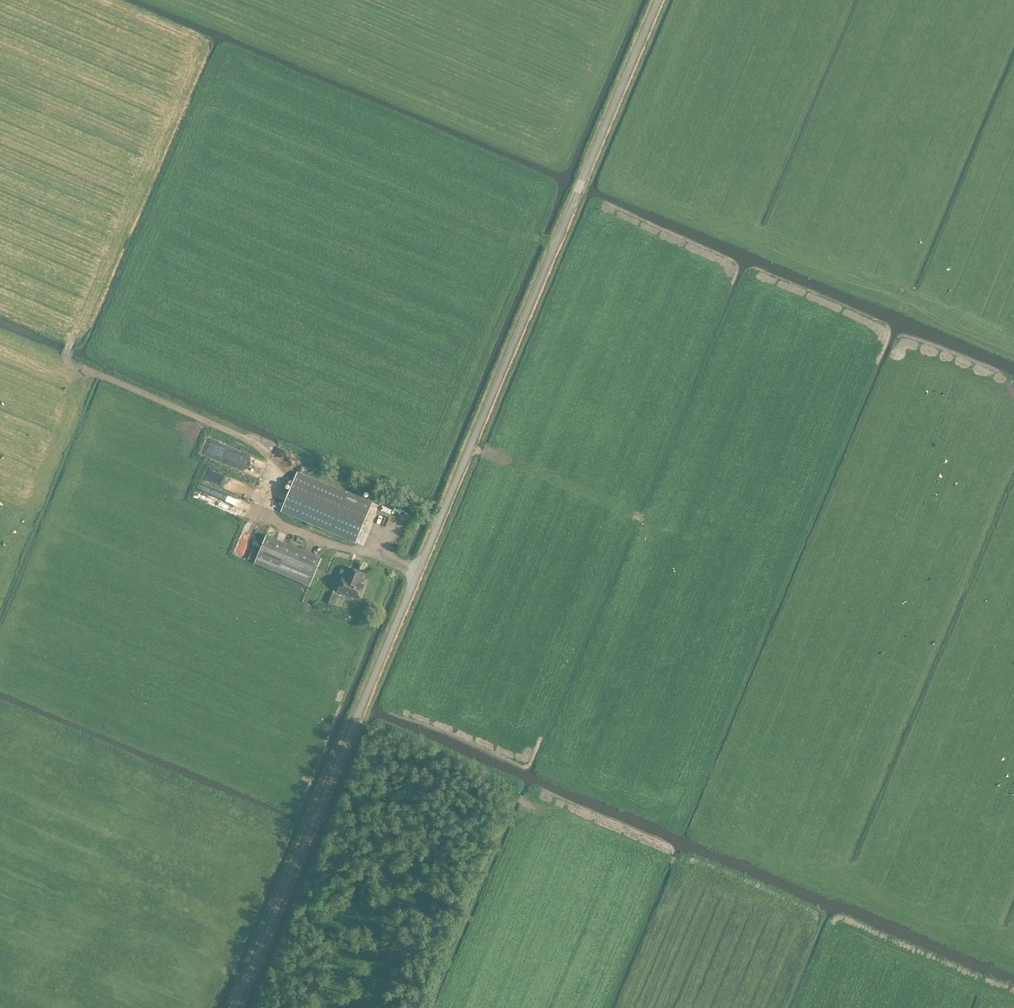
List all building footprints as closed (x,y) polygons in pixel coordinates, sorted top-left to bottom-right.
[(209,440),(204,453),(264,478),(270,465),(209,440)] [(298,470),(281,510),(356,542),(373,502),(298,470)] [(310,586),(322,558),(266,535),(254,563),(310,586)] [(338,590),(358,599),(364,584),(359,582),(363,573),(351,567),(347,577),(344,576),(338,590)] [(332,593),(330,603),(336,604),(339,594),(332,593)]
